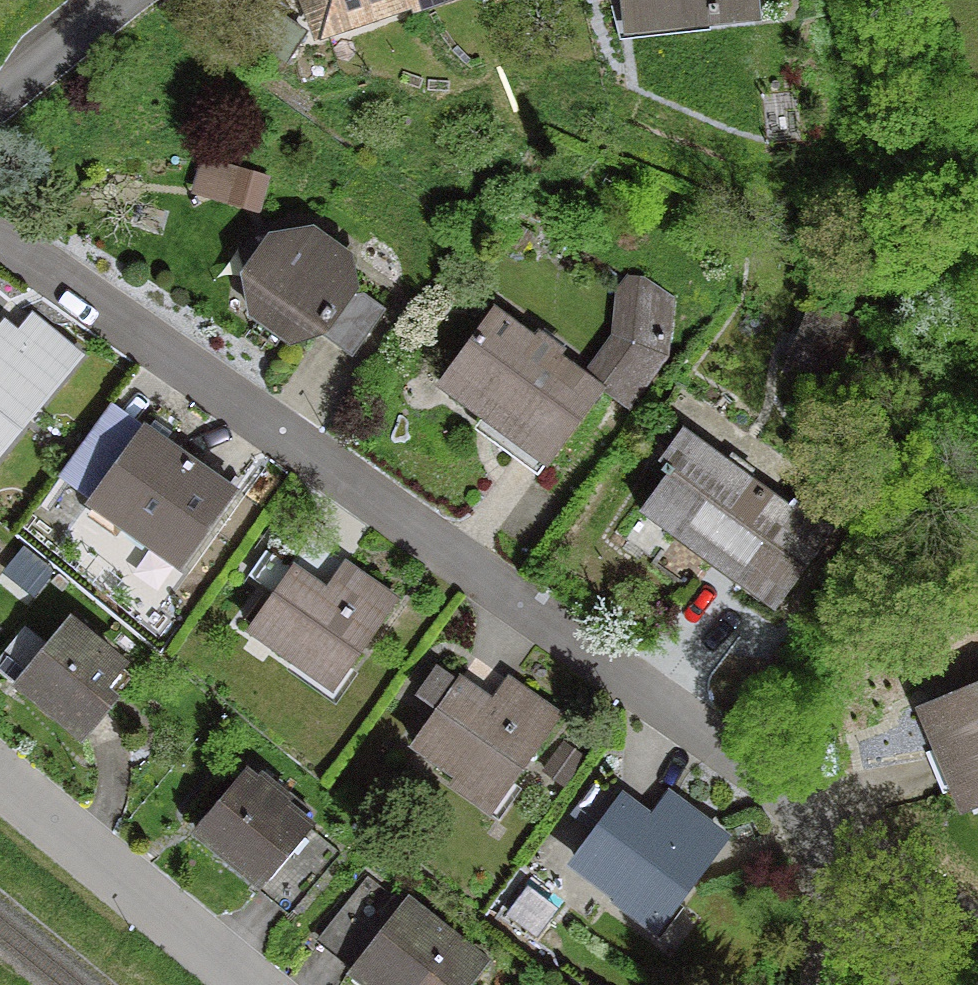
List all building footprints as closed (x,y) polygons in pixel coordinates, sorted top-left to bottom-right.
[(291,66),(312,33),(260,0),(245,0),(228,26),(291,66)] [(320,28),(400,0),(310,0),(320,28)] [(625,29),(748,16),(747,0),(622,0),(625,29)] [(256,201),(262,182),(200,164),(194,184),(256,201)] [(249,307),(293,338),(316,334),(347,356),(378,312),(357,296),(342,298),(348,289),(342,254),(328,244),(316,245),(300,234),(277,239),(245,284),(249,307)] [(481,417),(488,406),(551,452),(596,391),(552,359),(555,354),(533,338),(530,343),(489,313),(437,385),(481,417)] [(69,357),(28,323),(9,345),(3,340),(0,344),(0,442),(69,357)] [(619,336),(597,367),(631,392),(659,354),(619,336)] [(174,567),(227,493),(139,431),(87,505),(174,567)] [(637,513),(670,538),(678,528),(738,572),(731,583),(767,609),(825,532),(787,504),(782,510),(742,480),(745,476),(723,459),(720,464),(678,432),(655,463),(667,472),(637,513)] [(328,689),(389,602),(307,544),(246,631),(328,689)] [(107,703),(95,693),(116,668),(63,625),(15,683),(79,736),(107,703)] [(553,718),(471,659),(409,747),(491,805),(553,718)] [(921,711),(953,790),(977,780),(977,687),(921,711)] [(559,743),(539,772),(559,785),(578,757),(559,743)] [(238,777),(226,791),(193,830),(196,832),(203,824),(225,842),(218,849),(258,883),(255,887),(286,913),(333,856),(274,806),(279,800),(257,782),(252,788),(238,777)] [(649,827),(617,803),(572,863),(652,923),(717,837),(668,801),(649,827)] [(385,983),(383,984),(462,984),(478,964),(403,905),(400,909),(363,880),(315,940),(352,970),(349,973),(350,974),(359,963),(385,983)]
